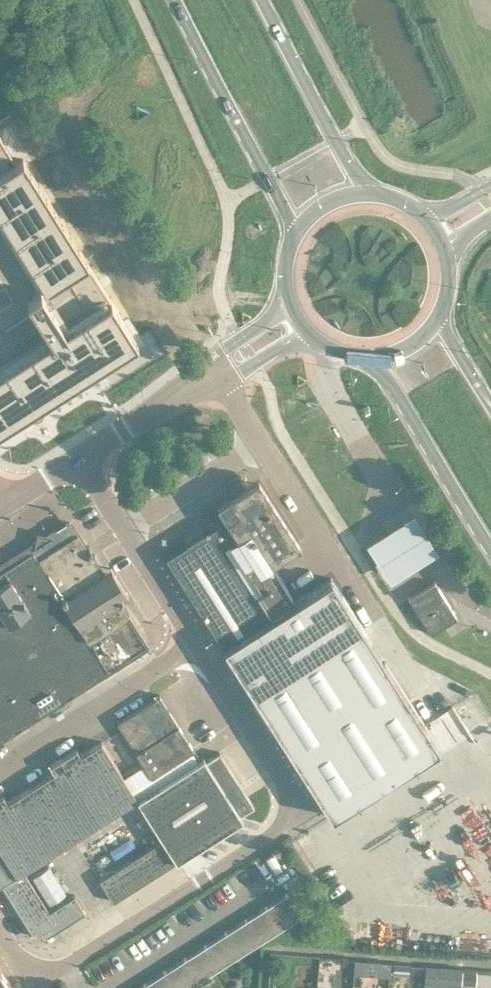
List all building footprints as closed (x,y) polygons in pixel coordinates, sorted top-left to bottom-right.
[(9,295),(0,300),(0,419),(133,334),(67,230),(19,154),(12,158),(0,139),(0,281),(9,295)] [(274,729),(275,729),(342,687),(359,676),(303,589),(293,595),(265,553),(291,537),(255,481),(228,497),(235,507),(162,553),(274,729)] [(434,547),(409,509),(362,539),(387,577),(434,547)] [(23,721),(105,669),(106,669),(146,643),(116,596),(125,591),(108,565),(101,569),(91,553),(92,553),(86,543),(85,543),(67,515),(42,531),(34,529),(32,537),(0,558),(0,736),(8,731),(23,721)] [(436,586),(410,603),(428,631),(454,614),(436,586)] [(375,704),(394,692),(381,670),(362,682),(375,704)] [(191,746),(156,692),(114,719),(148,773),(191,746)] [(98,739),(77,752),(73,745),(46,762),(50,769),(4,799),(0,793),(0,850),(1,851),(7,862),(15,873),(21,869),(134,796),(98,739)] [(251,802),(216,749),(203,757),(200,753),(134,796),(160,836),(174,858),(240,815),(238,811),(251,802)] [(148,843),(162,865),(174,858),(160,836),(148,843)] [(138,850),(152,872),(162,865),(148,843),(138,850)] [(128,856),(142,878),(152,872),(138,850),(128,856)] [(118,863),(132,885),(142,878),(128,856),(118,863)] [(7,862),(0,866),(0,882),(15,873),(7,862)] [(107,869),(121,891),(132,885),(118,863),(107,869)] [(21,869),(15,873),(0,882),(0,886),(28,929),(44,933),(80,909),(82,911),(83,910),(71,892),(46,908),(21,869)] [(110,899),(121,891),(107,869),(96,877),(110,899)] [(294,884),(283,891),(298,914),(308,907),(294,884)] [(283,891),(273,898),(287,920),(298,914),(283,891)] [(273,898),(263,904),(277,927),(287,920),(273,898)] [(253,911),(267,933),(277,927),(263,904),(253,911)] [(243,917),(257,940),(267,933),(253,911),(243,917)] [(233,923),(247,946),(257,940),(243,917),(233,923)] [(247,946),(233,923),(223,930),(237,952),(247,946)] [(227,959),(237,952),(223,930),(212,936),(227,959)] [(217,965),(227,959),(212,936),(202,943),(217,965)] [(206,972),(217,965),(202,943),(192,949),(206,972)] [(192,949),(182,956),(196,978),(206,972),(192,949)] [(186,985),(196,978),(182,956),(172,962),(186,985)] [(352,957),(350,971),(362,972),(364,958),(352,957)] [(376,959),(375,973),(387,974),(388,960),(376,959)] [(389,961),(388,972),(404,973),(404,962),(389,961)] [(172,962),(162,969),(174,987),(181,987),(186,985),(172,962)] [(431,979),(432,964),(422,963),(421,979),(431,979)] [(460,968),(459,981),(472,982),(473,969),(460,968)] [(162,969),(152,975),(160,987),(174,987),(162,969)] [(152,975),(142,982),(146,987),(160,987),(152,975)]
